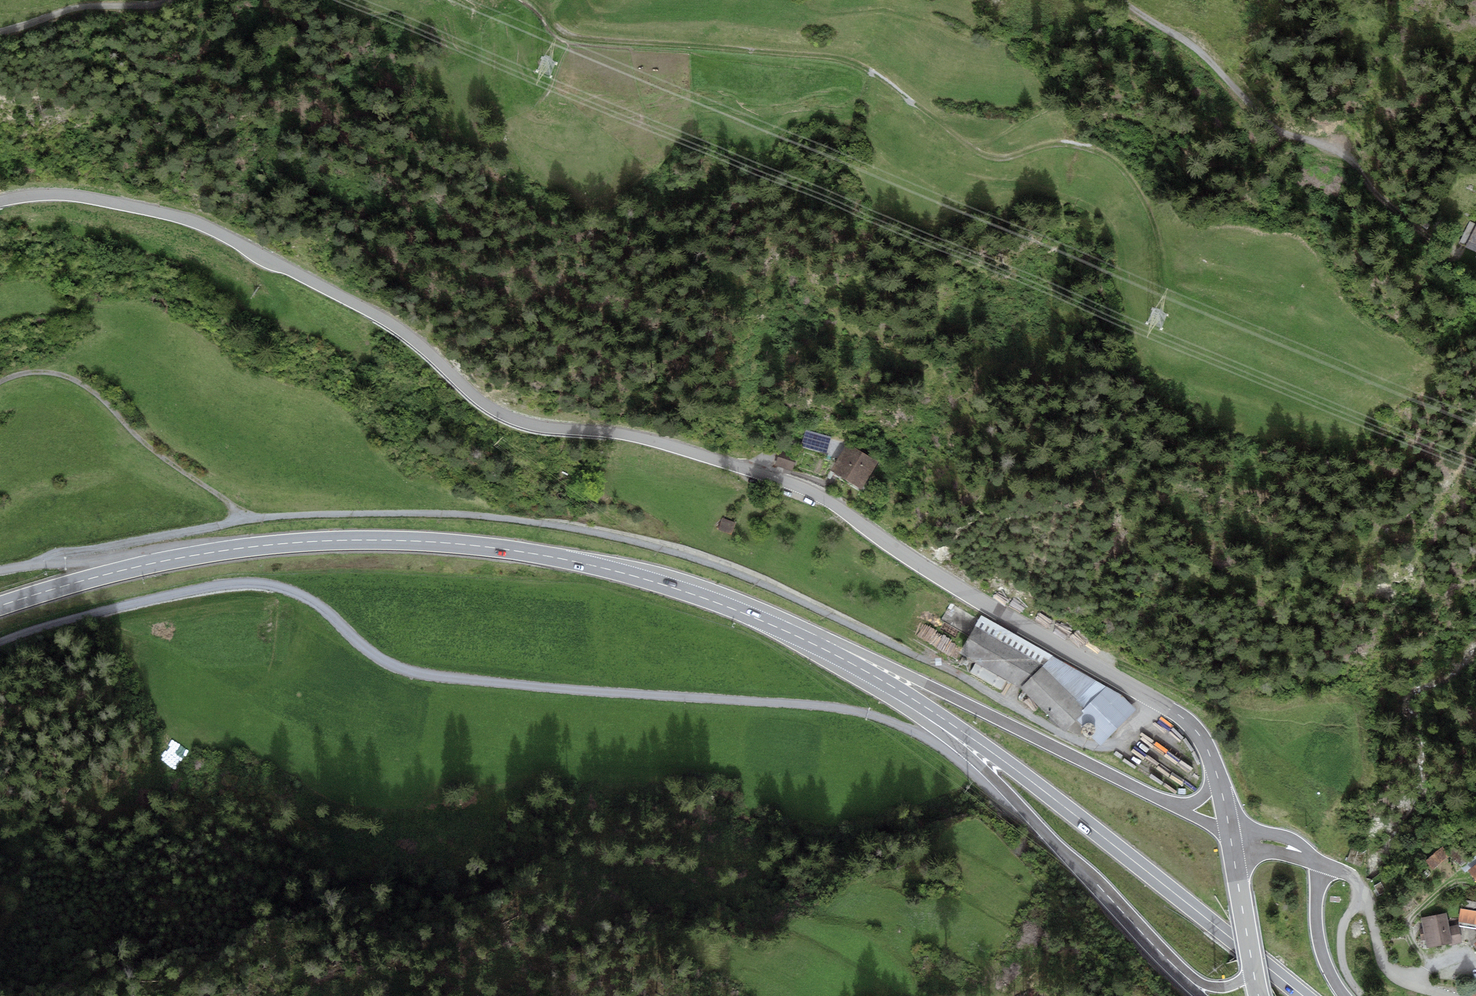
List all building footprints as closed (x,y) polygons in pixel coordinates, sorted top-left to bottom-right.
[(1466,247),(1475,252),(1475,226),(1466,247)] [(825,435),(808,430),(804,442),(821,448),(825,435)] [(876,466),(846,446),(828,473),(859,493),(876,466)] [(796,456),(781,451),(777,464),(792,469),(796,456)] [(733,526),(720,521),(716,532),(729,537),(733,526)] [(1050,658),(981,618),(960,655),(1021,688),(1050,658)] [(931,637),(927,648),(942,654),(947,643),(931,637)] [(1050,658),(1021,688),(1064,731),(1074,720),(1104,688),(1050,658)] [(1104,688),(1074,720),(1100,748),(1135,713),(1121,698),(1104,688)] [(1192,767),(1148,744),(1143,754),(1147,755),(1143,762),(1156,769),(1154,774),(1170,782),(1169,784),(1179,790),(1192,767)] [(1458,843),(1448,852),(1462,867),(1472,858),(1458,843)] [(1447,858),(1440,849),(1426,860),(1433,869),(1447,858)] [(1461,910),(1458,922),(1475,926),(1475,913),(1461,910)] [(1445,915),(1422,919),(1427,948),(1460,942),(1457,926),(1447,928),(1445,915)]
